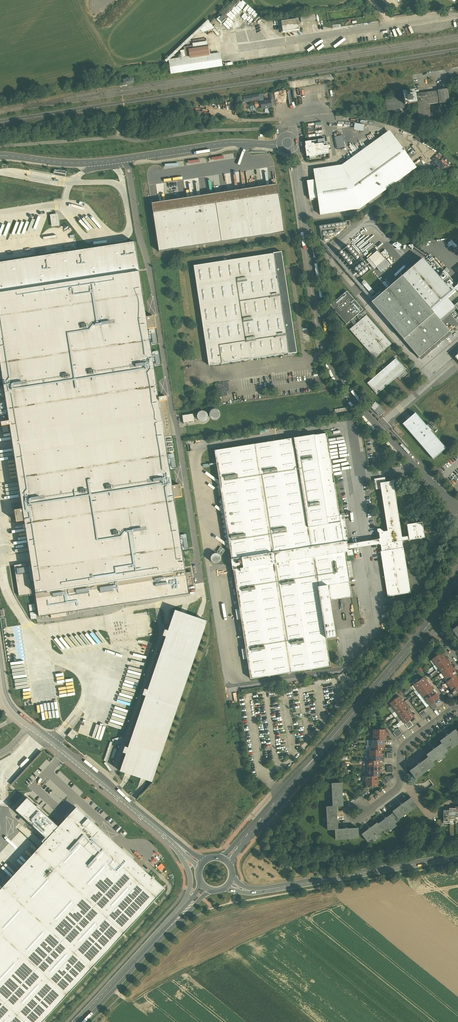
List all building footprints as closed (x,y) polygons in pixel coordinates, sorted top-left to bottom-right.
[(225,9),(228,12),(240,1),(239,0),(234,0),(225,9)] [(228,12),(225,9),(210,23),(212,25),(222,15),(224,17),(220,21),(222,23),(228,17),(225,15),(228,12)] [(315,14),(300,16),(301,22),(316,20),(315,14)] [(298,19),(281,22),(283,32),(299,30),(299,28),(300,27),(300,24),(298,24),(298,19)] [(210,23),(208,20),(165,61),(166,62),(200,30),(202,32),(215,28),(212,25),(210,23)] [(206,41),(192,43),(193,46),(184,47),(186,59),(210,55),(208,45),(207,45),(206,41)] [(186,59),(169,62),(171,74),(215,67),(213,55),(186,59)] [(448,89),(437,90),(438,91),(439,103),(450,102),(448,89)] [(438,91),(427,92),(429,104),(439,103),(438,91)] [(427,92),(415,94),(416,103),(418,113),(419,120),(419,122),(431,120),(429,104),(427,92)] [(261,93),(246,95),(247,102),(255,100),(255,99),(262,98),(261,93)] [(415,94),(404,96),(405,105),(407,104),(407,105),(409,105),(409,104),(416,103),(415,94)] [(404,96),(385,98),(386,108),(405,106),(405,105),(404,96)] [(271,100),(260,102),(261,106),(261,109),(272,107),(271,100)] [(363,131),(364,125),(355,123),(355,125),(351,124),(351,126),(354,127),(354,130),(363,131)] [(390,132),(343,166),(313,171),(315,180),(317,198),(318,203),(320,215),(360,209),(416,168),(390,132)] [(334,137),(337,148),(345,147),(342,135),(334,137)] [(319,143),(310,144),(310,145),(308,146),(309,156),(310,159),(316,158),(316,155),(320,154),(320,155),(320,154),(329,153),(328,146),(325,146),(325,143),(319,144),(319,143)] [(317,198),(315,180),(307,182),(309,199),(317,198)] [(152,204),(159,251),(283,233),(276,186),(152,204)] [(60,226),(58,214),(51,215),(53,227),(60,226)] [(0,263),(0,362),(4,387),(0,387),(0,423),(1,423),(2,426),(10,425),(23,509),(16,510),(15,510),(17,522),(24,521),(31,563),(14,565),(19,596),(35,593),(39,617),(189,594),(188,586),(193,585),(191,572),(186,573),(182,550),(188,549),(186,534),(180,535),(174,498),(182,497),(180,485),(172,486),(170,470),(176,469),(173,452),(175,452),(167,397),(159,398),(154,366),(160,366),(157,350),(152,351),(151,345),(156,344),(154,328),(156,328),(154,316),(146,318),(135,242),(0,263)] [(378,250),(368,258),(376,267),(385,259),(378,250)] [(273,254),(194,266),(209,365),(288,353),(288,354),(297,353),(281,252),(273,253),(273,254)] [(437,276),(422,259),(402,276),(430,308),(450,291),(449,290),(456,284),(444,270),(437,276)] [(450,291),(430,308),(402,276),(371,302),(419,358),(449,331),(441,322),(440,320),(432,311),(457,289),(457,284),(450,291)] [(374,292),(366,282),(365,282),(365,281),(364,281),(363,281),(363,282),(362,282),(362,283),(362,284),(363,285),(371,295),(374,292)] [(447,299),(454,307),(440,320),(441,322),(456,309),(457,311),(457,289),(447,299)] [(363,310),(347,291),(330,305),(346,324),(351,320),(358,314),(363,310)] [(359,315),(358,314),(351,320),(352,321),(352,322),(354,325),(361,319),(360,318),(362,316),(361,314),(359,315)] [(391,344),(366,315),(361,319),(354,325),(350,329),(375,358),(391,344)] [(396,359),(367,383),(377,394),(405,369),(396,359)] [(384,412),(379,406),(374,410),(379,416),(380,416),(384,412)] [(212,416),(211,418),(216,420),(219,411),(211,408),(209,415),(212,416)] [(196,419),(204,421),(206,412),(198,410),(196,419)] [(426,426),(415,413),(403,424),(433,459),(446,448),(431,432),(432,431),(427,425),(426,426)] [(194,414),(183,415),(184,424),(195,422),(194,414)] [(348,549),(375,545),(374,540),(347,544),(347,541),(344,542),(343,541),(348,540),(344,514),(339,514),(326,433),(215,450),(220,481),(218,479),(215,482),(218,485),(216,487),(222,491),(223,497),(221,499),(220,499),(218,502),(221,505),(219,507),(222,510),(220,512),(223,515),(221,517),(224,519),(221,522),(224,524),(222,527),(225,529),(223,532),(226,534),(224,537),(227,539),(225,542),(228,544),(225,547),(231,551),(239,609),(235,610),(237,620),(242,619),(245,649),(242,649),(243,659),(247,659),(250,679),(330,666),(325,639),(336,637),(329,600),(351,596),(350,583),(349,577),(353,577),(351,561),(347,561),(345,552),(347,552),(347,556),(353,555),(352,550),(348,550),(348,549)] [(379,540),(374,540),(375,545),(380,544),(381,551),(380,551),(387,596),(410,592),(403,548),(402,548),(401,542),(403,541),(403,540),(425,538),(422,522),(407,525),(409,536),(402,537),(394,484),(395,483),(395,480),(392,480),(389,482),(385,482),(384,477),(374,479),(375,489),(381,489),(389,531),(384,532),(381,529),(378,529),(378,531),(379,532),(380,539),(379,539),(379,540)] [(225,550),(220,547),(217,552),(222,555),(225,550)] [(220,560),(221,558),(220,556),(219,555),(218,554),(216,553),(214,554),(212,555),(211,557),(211,559),(211,560),(212,562),(214,563),(216,564),(218,563),(219,562),(220,560)] [(182,613),(175,611),(168,631),(165,630),(163,636),(166,637),(148,690),(145,689),(143,695),(146,696),(128,748),(125,747),(123,753),(126,754),(120,771),(128,773),(144,779),(152,782),(207,622),(199,619),(182,613)] [(441,652),(432,659),(435,664),(445,657),(441,652)] [(445,657),(435,664),(438,669),(448,661),(445,657)] [(448,661),(438,669),(442,673),(451,666),(448,661)] [(451,666),(442,673),(439,675),(442,679),(445,677),(454,670),(451,666)] [(454,670),(445,677),(448,681),(455,675),(457,674),(454,670)] [(12,674),(14,689),(30,687),(29,677),(27,677),(26,673),(12,674)] [(446,683),(449,687),(457,680),(457,679),(455,675),(448,681),(446,683)] [(423,677),(413,685),(417,689),(426,682),(423,677)] [(449,687),(452,691),(457,686),(457,680),(449,687)] [(426,682),(417,689),(420,693),(429,686),(426,682)] [(429,686),(420,693),(423,697),(432,690),(429,686)] [(133,696),(135,690),(123,687),(120,699),(128,701),(129,698),(133,699),(134,696),(133,696)] [(432,690),(423,697),(426,701),(436,694),(432,690)] [(436,694),(426,701),(429,706),(430,705),(434,702),(439,698),(436,694)] [(389,703),(395,711),(405,704),(399,696),(395,699),(394,699),(393,700),(389,703)] [(405,704),(395,711),(398,715),(408,708),(405,704)] [(122,729),(127,709),(114,706),(109,725),(122,729)] [(408,708),(398,715),(395,718),(398,722),(411,712),(408,708)] [(411,712),(398,722),(402,726),(405,724),(409,720),(414,717),(411,712)] [(73,730),(68,736),(73,740),(78,734),(73,730)] [(440,741),(441,744),(442,743),(446,749),(450,746),(451,747),(457,742),(457,741),(457,740),(457,734),(457,733),(455,730),(440,741)] [(441,744),(426,755),(428,757),(432,763),(436,760),(437,761),(444,756),(443,754),(448,751),(446,749),(442,743),(441,744)] [(428,757),(409,771),(415,779),(434,765),(432,763),(428,757)] [(342,783),(331,783),(333,806),(333,807),(337,806),(343,806),(342,783)] [(165,889),(76,807),(71,813),(69,812),(64,818),(65,819),(59,826),(27,797),(15,810),(45,838),(42,841),(43,843),(0,890),(0,1021),(42,1021),(165,889)] [(411,797),(392,811),(393,812),(398,820),(399,819),(417,806),(411,797)] [(333,806),(326,807),(327,830),(335,829),(338,829),(337,806),(333,807),(333,806)] [(393,812),(378,824),(383,831),(383,832),(388,829),(389,830),(396,825),(395,823),(399,820),(399,819),(398,820),(393,812)] [(377,822),(361,834),(367,842),(372,839),(372,840),(379,835),(379,834),(383,831),(378,824),(377,822)] [(338,829),(335,829),(335,840),(359,838),(358,828),(338,829)]
